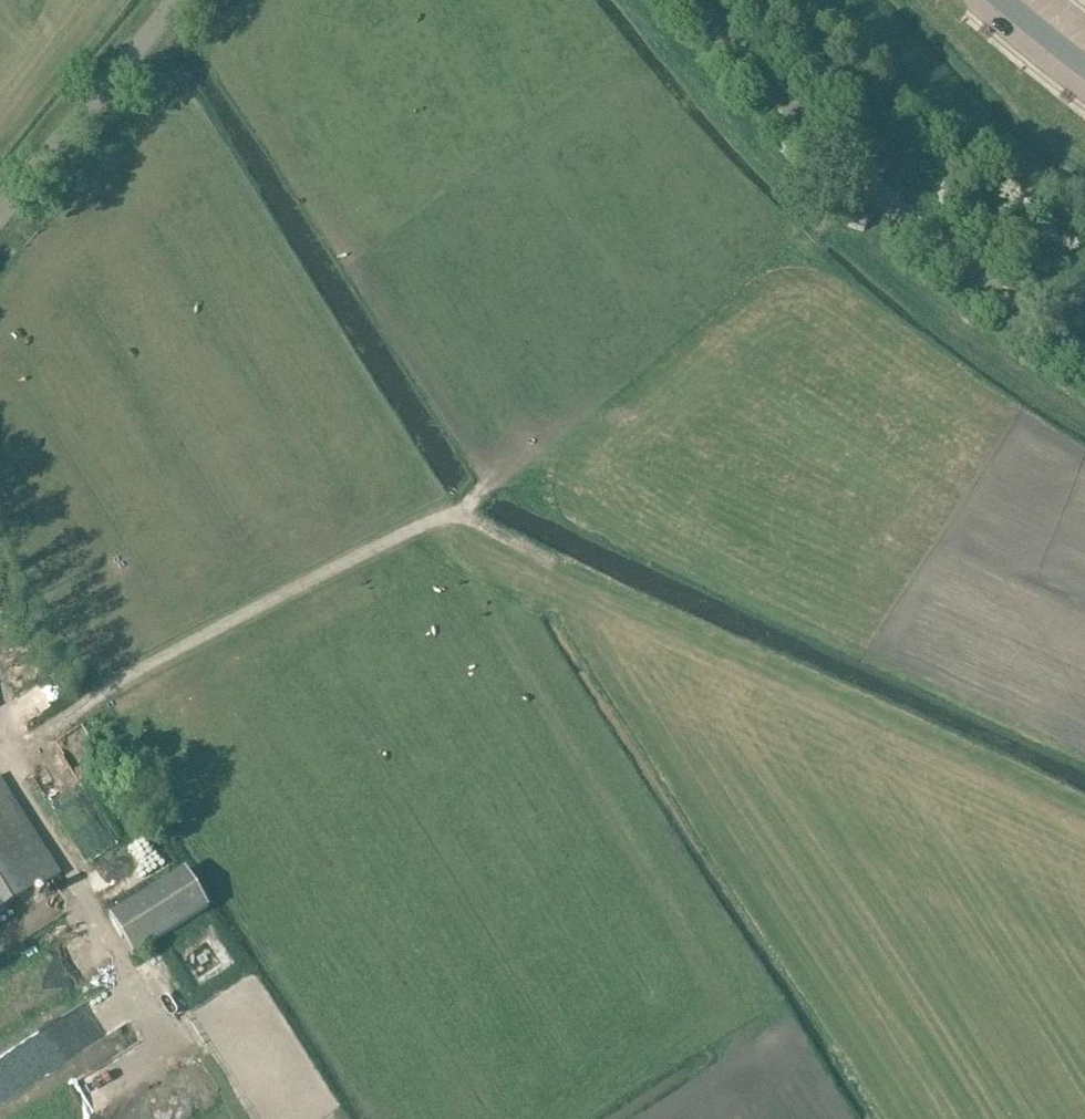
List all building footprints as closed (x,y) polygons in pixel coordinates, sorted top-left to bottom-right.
[(864,232),(869,220),(851,212),(846,225),(864,232)] [(60,877),(0,781),(0,914),(60,877)] [(110,917),(134,956),(207,911),(183,872),(110,917)]
